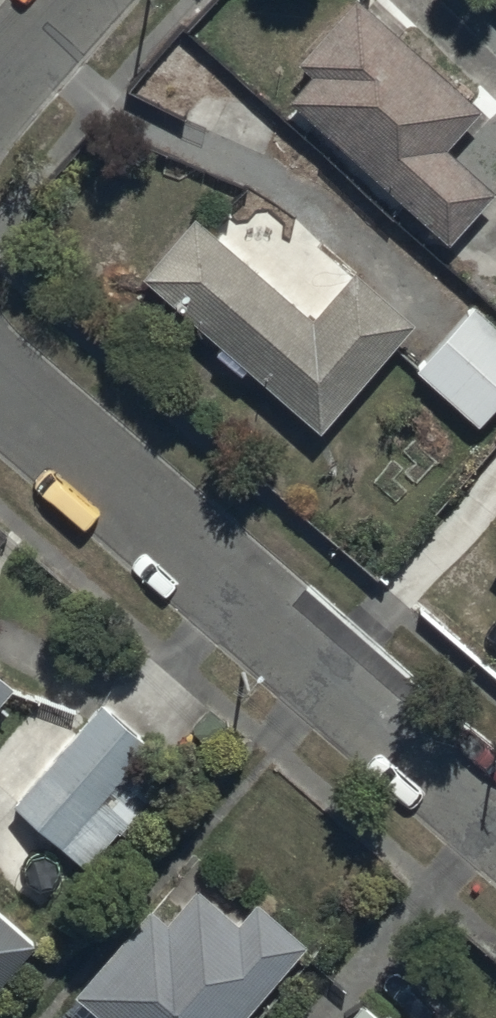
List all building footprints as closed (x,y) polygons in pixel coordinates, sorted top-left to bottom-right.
[(479,106),(360,0),(346,0),(294,58),(312,73),(289,99),(449,242),(495,188),(445,146),(479,106)] [(414,321),(354,268),(313,315),(196,213),(143,274),(318,429),(414,321)] [(475,301),(413,368),(477,427),(495,407),(495,320),(475,301)] [(14,686),(0,674),(0,702),(14,686)] [(150,749),(101,704),(10,804),(96,881),(134,838),(122,828),(160,785),(137,764),(150,749)] [(107,1017),(242,1017),(309,945),(256,896),(238,922),(196,886),(166,919),(151,906),(75,989),(107,1017)] [(34,943),(0,914),(0,985),(34,943)] [(385,1004),(379,1010),(359,992),(336,1017),(402,1017),(385,1004)]
